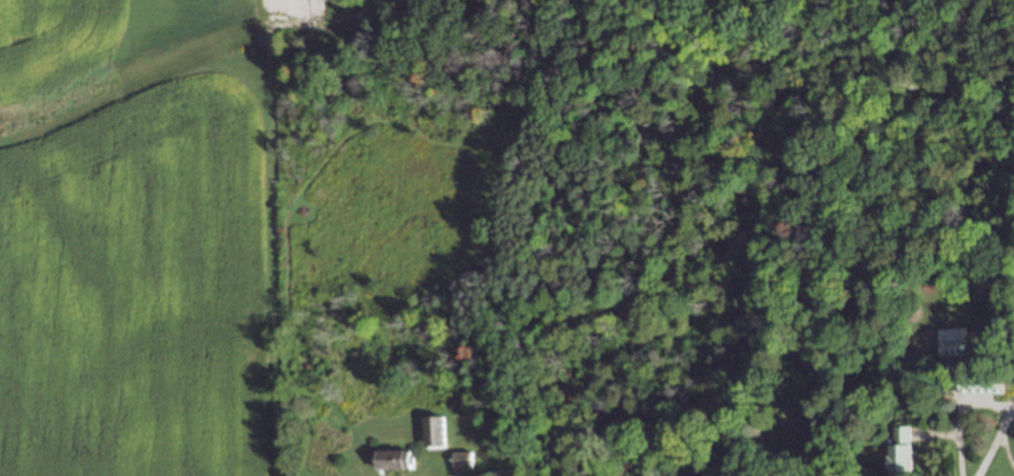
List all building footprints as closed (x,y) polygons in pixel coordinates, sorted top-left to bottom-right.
[(988,314),(1001,314),(1003,339),(989,340),(988,314)] [(936,327),(963,327),(963,355),(937,356),(936,327)] [(421,447),(422,420),(438,421),(437,448),(421,447)] [(907,441),(907,475),(886,475),(886,461),(883,461),(884,454),(886,453),(886,443),(889,443),(890,424),(904,424),(904,441),(907,441)] [(374,471),(374,450),(404,451),(404,472),(374,471)] [(450,467),(451,451),(465,451),(464,467),(450,467)]
